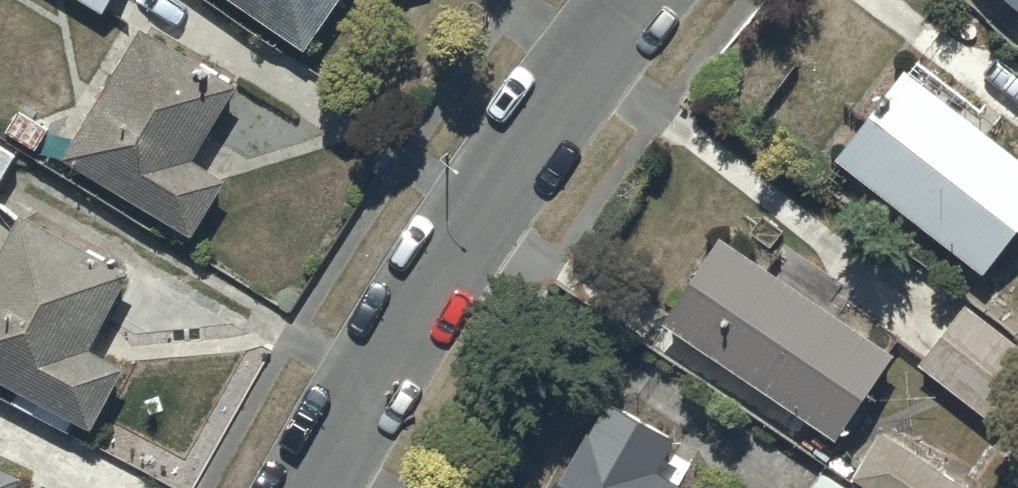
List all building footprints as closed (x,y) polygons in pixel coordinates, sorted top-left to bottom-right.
[(305,39),(332,0),(248,0),(305,39)] [(144,17),(63,146),(192,228),(229,170),(194,148),(238,77),(144,17)] [(837,148),(983,264),(1017,220),(1017,143),(994,125),(1002,115),(915,46),(837,148)] [(0,137),(0,176),(17,147),(0,137)] [(93,420),(125,359),(91,341),(131,266),(19,207),(0,243),(0,370),(93,420)] [(721,227),(662,311),(789,399),(775,419),(803,439),(817,419),(835,431),(893,346),(842,311),(855,292),(783,241),(769,261),(721,227)] [(921,358),(993,415),(1017,384),(1017,340),(966,298),(921,358)] [(551,487),(699,487),(657,464),(679,427),(609,387),(551,487)] [(854,473),(877,487),(968,487),(973,481),(886,423),(854,473)] [(0,457),(0,487),(12,487),(21,467),(0,457)] [(822,462),(806,487),(860,487),(822,462)]
